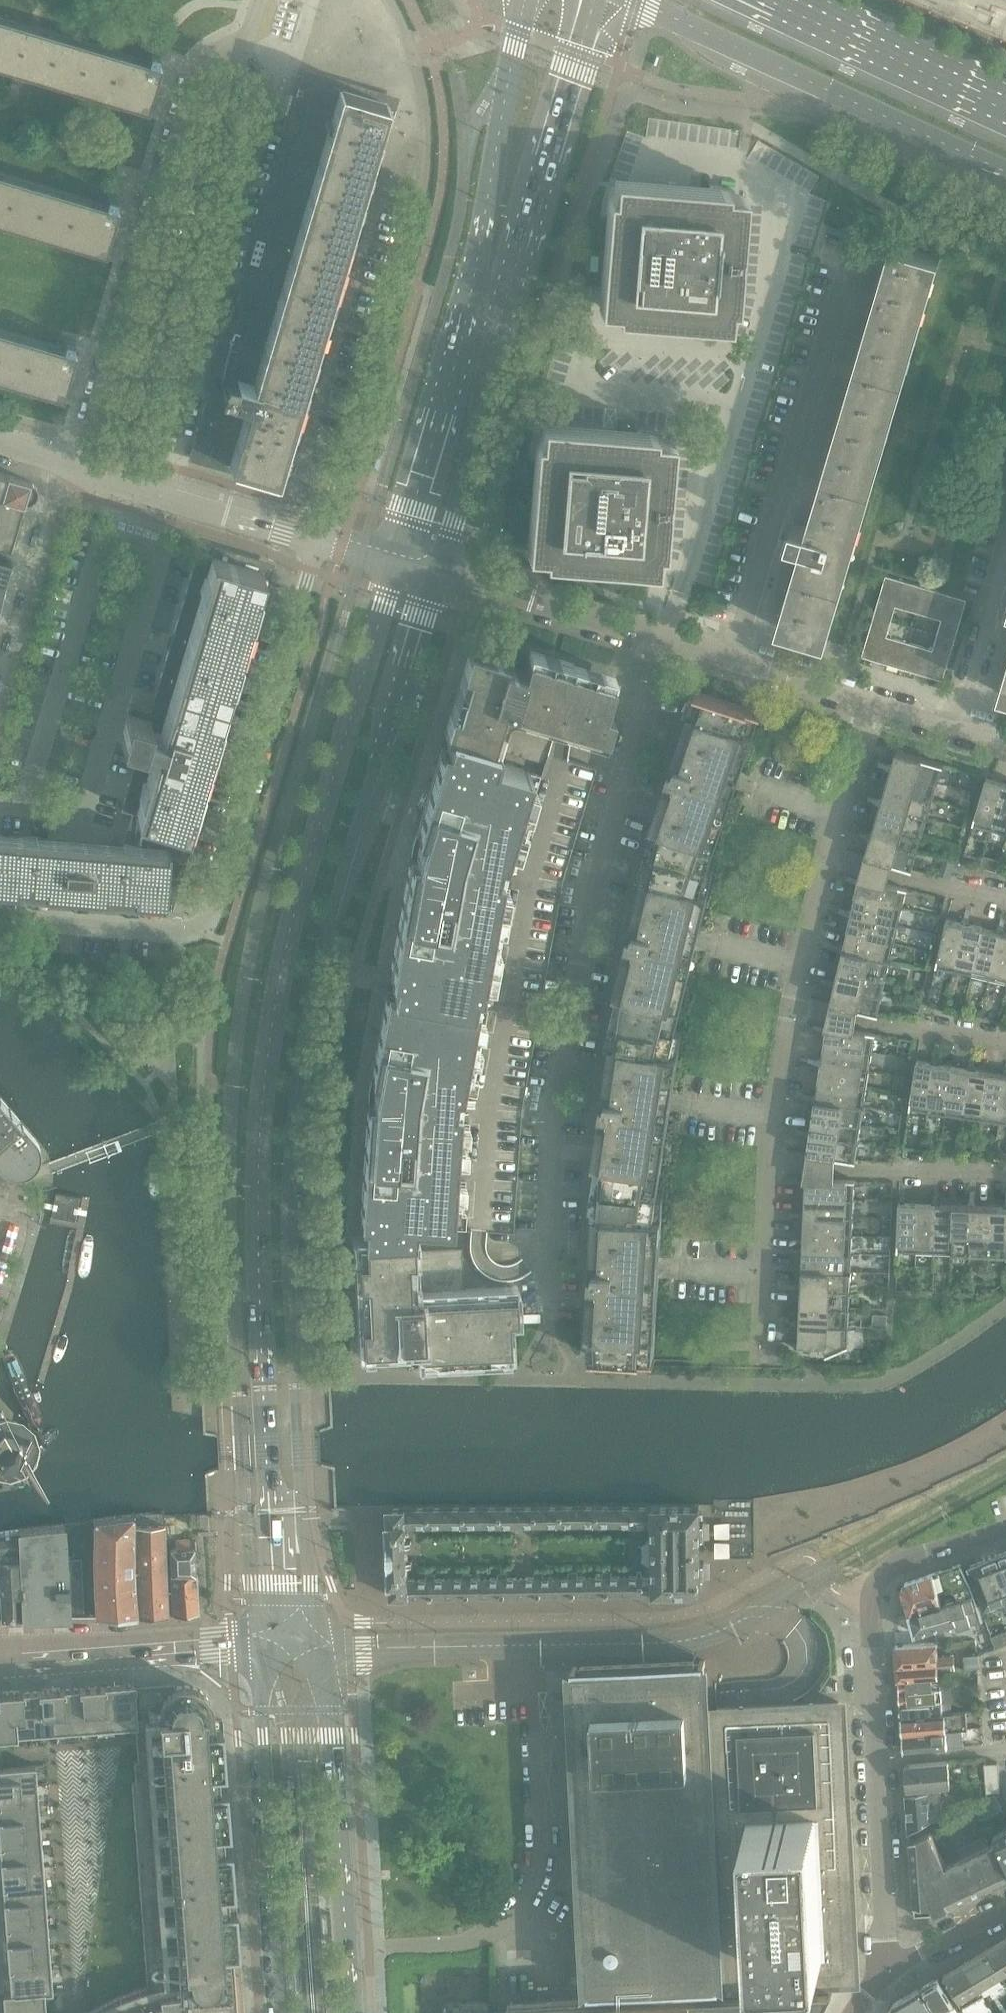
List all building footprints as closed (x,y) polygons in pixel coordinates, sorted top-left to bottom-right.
[(0,23),(0,66),(14,70),(27,74),(148,109),(160,65),(158,65),(157,70),(0,23)] [(209,391),(190,454),(276,479),(297,407),(306,410),(309,398),(300,395),(382,122),(387,123),(393,102),(346,88),(345,90),(302,77),(216,366),(212,364),(204,390),(209,391)] [(105,253),(118,209),(117,208),(115,213),(0,180),(0,222),(105,253)] [(612,188),(607,205),(606,214),(616,215),(608,312),(625,317),(634,318),(636,294),(656,296),(655,310),(732,316),(737,299),(739,290),(746,194),(737,192),(720,187),(710,187),(709,195),(612,188)] [(778,628),(827,642),(828,640),(825,639),(937,260),(940,260),(941,258),(892,244),(891,246),(897,247),(813,531),(794,525),(789,542),(788,541),(788,542),(793,543),(789,557),(788,556),(787,557),(804,562),(784,627),(779,625),(778,628)] [(62,396),(75,353),(73,352),(72,357),(0,336),(0,378),(62,396)] [(543,459),(535,556),(552,561),(562,562),(563,552),(607,556),(660,560),(665,544),(666,534),(673,438),(664,436),(647,431),(638,430),(636,453),(616,452),(617,445),(617,438),(615,438),(540,432),(535,448),(534,458),(543,459)] [(9,548),(22,504),(23,504),(24,504),(26,504),(28,504),(30,504),(32,503),(34,501),(35,500),(37,498),(37,496),(38,494),(38,492),(37,490),(36,488),(35,486),(34,484),(32,483),(30,483),(30,482),(0,473),(0,545),(9,548)] [(213,556),(198,552),(151,712),(131,706),(121,740),(141,746),(121,810),(133,814),(128,832),(122,850),(0,840),(0,887),(166,901),(169,854),(157,853),(166,824),(187,830),(264,569),(222,557),(222,559),(213,556)] [(5,586),(6,585),(5,585),(11,564),(0,561),(0,584),(5,586)] [(919,614),(927,588),(887,576),(874,617),(892,622),(896,607),(919,614)] [(74,591),(56,586),(53,596),(72,601),(74,591)] [(938,635),(955,640),(967,600),(927,588),(919,614),(942,621),(938,635)] [(892,622),(874,617),(863,657),(903,669),(910,644),(887,637),(892,622)] [(933,651),(910,644),(903,669),(943,680),(946,672),(955,640),(938,635),(933,651)] [(374,1106),(364,1239),(364,1241),(365,1241),(370,1328),(371,1327),(371,1333),(370,1333),(371,1343),(372,1342),(372,1348),(371,1348),(401,1347),(401,1346),(400,1346),(400,1343),(421,1342),(422,1356),(510,1351),(509,1320),(517,1320),(516,1296),(464,1299),(462,1247),(414,1250),(413,1239),(414,1224),(445,1227),(513,1231),(529,1233),(529,1229),(528,1228),(530,1204),(531,1204),(531,1200),(530,1200),(531,1175),(533,1175),(533,1171),(528,1170),(529,1166),(533,1167),(534,1150),(534,1147),(533,1143),(532,1140),(529,1137),(524,1133),(519,1131),(520,1115),(521,1115),(521,1109),(521,1108),(537,1016),(525,1013),(528,999),(540,1001),(561,885),(562,879),(595,768),(567,760),(567,725),(605,736),(612,714),(602,711),(611,681),(571,669),(528,657),(525,666),(524,671),(505,665),(507,660),(476,651),(471,670),(452,733),(448,748),(422,837),(419,846),(418,855),(417,858),(417,859),(396,974),(393,991),(393,994),(377,1076),(377,1078),(375,1091),(374,1103),(374,1106)] [(592,1257),(597,1257),(596,1272),(591,1272),(591,1283),(595,1284),(595,1292),(590,1291),(587,1334),(591,1335),(592,1355),(592,1357),(656,1360),(656,1359),(654,1359),(659,1279),(659,1276),(660,1262),(660,1259),(664,1196),(658,1196),(672,1097),(682,1032),(676,1031),(695,951),(696,948),(699,934),(714,871),(709,869),(760,714),(762,714),(763,713),(717,698),(696,691),(676,752),(680,754),(676,767),(671,766),(668,777),(672,779),(669,786),(665,785),(651,826),(655,827),(633,918),(638,919),(634,933),(630,932),(627,943),(632,945),(630,952),(625,951),(615,993),(619,994),(605,1086),(610,1087),(608,1101),(603,1101),(602,1112),(606,1113),(605,1121),(600,1120),(594,1163),(597,1164),(594,1214),(592,1257)] [(891,768),(938,783),(944,764),(896,750),(891,768)] [(891,768),(886,786),(933,800),(938,783),(891,768)] [(972,824),(991,830),(1005,782),(986,777),(972,824)] [(991,830),(1005,834),(1005,783),(1005,782),(991,830)] [(886,786),(881,803),(928,817),(933,800),(886,786)] [(881,803),(876,820),(923,835),(928,817),(881,803)] [(871,837),(918,852),(923,835),(876,820),(871,837)] [(865,856),(868,857),(892,864),(912,870),(918,852),(871,837),(865,856)] [(855,897),(904,908),(908,889),(888,884),(890,873),(892,864),(868,857),(865,867),(863,879),(860,878),(855,897)] [(851,914),(900,926),(904,908),(855,897),(851,914)] [(851,914),(847,932),(895,943),(900,926),(851,914)] [(935,967),(954,971),(965,923),(947,919),(935,967)] [(954,971),(972,975),(983,927),(965,923),(954,971)] [(972,975),(989,979),(1000,931),(983,927),(972,975)] [(1005,983),(1005,932),(1000,931),(989,979),(1005,983)] [(843,949),(891,961),(895,943),(847,932),(843,949)] [(839,967),(887,978),(891,961),(843,949),(839,967)] [(839,967),(835,984),(883,996),(887,978),(839,967)] [(883,996),(835,984),(830,1003),(833,1004),(858,1009),(879,1014),(883,996)] [(824,1045),(873,1053),(876,1034),(855,1030),(856,1020),(858,1009),(833,1004),(831,1016),(830,1027),(827,1026),(824,1045)] [(821,1063),(870,1071),(873,1053),(824,1045),(821,1063)] [(909,1109),(928,1112),(935,1063),(917,1061),(909,1109)] [(818,1081),(867,1088),(870,1071),(821,1063),(818,1081)] [(928,1112),(946,1115),(953,1066),(935,1063),(928,1112)] [(946,1115),(963,1118),(971,1069),(953,1066),(946,1115)] [(971,1069),(963,1118),(981,1120),(989,1072),(971,1069)] [(989,1072),(981,1120),(999,1123),(1005,1078),(1005,1074),(989,1072)] [(818,1081),(816,1098),(864,1106),(867,1088),(818,1081)] [(0,1097),(0,1167),(3,1170),(7,1172),(12,1174),(17,1174),(21,1174),(26,1173),(30,1170),(34,1167),(37,1163),(39,1159),(40,1154),(40,1150),(39,1145),(37,1141),(34,1137),(0,1097)] [(816,1098),(813,1116),(862,1124),(864,1106),(816,1098)] [(813,1116),(810,1134),(859,1142),(862,1124),(813,1116)] [(810,1153),(835,1157),(856,1161),(859,1142),(810,1134),(807,1153),(810,1153)] [(835,1157),(810,1153),(809,1166),(809,1178),(806,1178),(805,1197),(854,1200),(855,1180),(834,1179),(835,1168),(835,1157)] [(55,1193),(51,1217),(75,1222),(79,1198),(55,1193)] [(804,1215),(854,1218),(854,1200),(805,1197),(804,1215)] [(897,1251),(916,1252),(918,1203),(899,1202),(897,1251)] [(936,1204),(918,1203),(916,1252),(934,1253),(936,1204)] [(934,1253),(952,1253),(954,1204),(936,1204),(934,1253)] [(952,1253),(970,1254),(972,1205),(954,1204),(952,1253)] [(972,1205),(970,1254),(988,1255),(990,1206),(972,1205)] [(990,1206),(988,1255),(1005,1255),(1005,1248),(1005,1206),(990,1206)] [(854,1218),(804,1215),(804,1233),(853,1236),(854,1218)] [(803,1251),(852,1254),(853,1236),(804,1233),(803,1251)] [(803,1251),(802,1269),(851,1272),(852,1254),(803,1251)] [(802,1269),(801,1287),(851,1290),(851,1272),(802,1269)] [(851,1290),(801,1287),(801,1305),(850,1307),(851,1290)] [(800,1323),(849,1325),(850,1307),(801,1305),(800,1323)] [(849,1325),(800,1323),(799,1343),(822,1344),(827,1353),(849,1344),(848,1342),(849,1325)] [(20,1450),(22,1448),(23,1447),(24,1445),(24,1443),(24,1440),(25,1438),(24,1436),(24,1434),(23,1432),(22,1430),(21,1428),(20,1427),(19,1425),(17,1424),(15,1423),(13,1422),(11,1421),(9,1421),(7,1420),(5,1420),(3,1421),(1,1421),(0,1422),(0,1456),(1,1456),(3,1456),(6,1457),(8,1457),(10,1456),(12,1456),(14,1455),(16,1454),(17,1453),(19,1452),(20,1450)] [(704,1522),(699,1522),(699,1508),(389,1509),(389,1522),(388,1522),(388,1527),(389,1527),(390,1539),(389,1539),(389,1544),(390,1544),(390,1546),(390,1547),(390,1548),(391,1558),(390,1558),(390,1560),(391,1560),(391,1562),(390,1563),(390,1567),(391,1567),(392,1579),(391,1579),(391,1584),(392,1584),(392,1597),(700,1592),(700,1576),(704,1576),(704,1562),(700,1562),(699,1537),(704,1537),(704,1522)] [(94,1521),(96,1616),(137,1615),(135,1524),(135,1516),(94,1521)] [(65,1525),(70,1616),(96,1616),(94,1521),(65,1525)] [(135,1524),(137,1615),(168,1615),(165,1524),(135,1524)] [(20,1530),(22,1618),(70,1616),(65,1525),(20,1530)] [(1,1619),(22,1618),(20,1530),(0,1532),(0,1595),(1,1619)] [(171,1549),(172,1574),(195,1573),(194,1548),(193,1548),(193,1539),(192,1539),(192,1540),(180,1540),(179,1540),(175,1540),(176,1549),(171,1549)] [(991,1558),(1005,1599),(1005,1552),(991,1558)] [(1005,1601),(1005,1599),(991,1558),(969,1566),(986,1608),(1005,1601)] [(902,1589),(910,1616),(941,1607),(937,1595),(948,1591),(953,1595),(956,1602),(976,1597),(970,1580),(969,1580),(962,1564),(961,1564),(927,1576),(905,1583),(902,1589)] [(195,1573),(172,1574),(173,1615),(198,1615),(195,1573)] [(937,1595),(941,1607),(956,1602),(953,1595),(948,1591),(937,1595)] [(941,1607),(910,1616),(916,1635),(957,1623),(959,1629),(971,1625),(983,1623),(984,1621),(976,1597),(956,1602),(941,1607)] [(996,1648),(1005,1645),(1002,1633),(992,1637),(996,1648)] [(942,1709),(943,1715),(952,1714),(951,1685),(947,1685),(946,1670),(954,1670),(953,1658),(938,1658),(937,1644),(895,1646),(898,1681),(931,1679),(940,1678),(941,1690),(941,1696),(942,1703),(942,1709)] [(965,1658),(966,1672),(980,1667),(978,1657),(965,1658)] [(824,2010),(827,2001),(830,1994),(834,1986),(831,1985),(830,1987),(822,1987),(821,1979),(853,1978),(839,1702),(707,1709),(707,1691),(705,1661),(700,1661),(700,1664),(578,1670),(577,1667),(573,1667),(589,1990),(594,1990),(594,1988),(599,1988),(600,1998),(509,2003),(509,2012),(823,2012),(824,2010)] [(898,1681),(899,1694),(941,1690),(940,1678),(931,1679),(898,1681)] [(230,1953),(239,1952),(235,1908),(226,1909),(225,1893),(234,1892),(231,1848),(222,1849),(221,1833),(230,1832),(226,1788),(218,1789),(216,1773),(225,1772),(222,1728),(213,1729),(212,1711),(211,1708),(211,1705),(210,1701),(208,1699),(206,1696),(204,1694),(202,1691),(199,1689),(196,1688),(193,1687),(190,1686),(187,1686),(185,1685),(181,1686),(178,1686),(175,1687),(172,1689),(170,1690),(168,1692),(164,1687),(134,1690),(134,1684),(112,1686),(115,1726),(135,1725),(138,1761),(134,1761),(135,1781),(131,1781),(147,1986),(137,1989),(102,2005),(91,2011),(89,2012),(234,2012),(230,1953)] [(91,1687),(94,1728),(115,1726),(112,1686),(104,1687),(104,1686),(91,1687)] [(80,1688),(71,1689),(74,1729),(94,1728),(91,1687),(80,1688)] [(74,1729),(71,1689),(63,1690),(63,1689),(51,1690),(54,1731),(74,1729)] [(40,1691),(30,1692),(33,1732),(54,1731),(51,1690),(40,1691)] [(899,1694),(900,1706),(942,1703),(941,1696),(941,1690),(899,1694)] [(10,1693),(13,1734),(33,1732),(30,1692),(23,1693),(23,1692),(10,1693)] [(10,1693),(0,1694),(0,1735),(13,1734),(10,1693)] [(942,1709),(942,1703),(900,1706),(901,1718),(943,1715),(942,1709)] [(952,1714),(943,1715),(901,1718),(903,1735),(960,1730),(968,1730),(967,1712),(961,1712),(961,1714),(952,1714)] [(960,1730),(903,1735),(904,1751),(948,1747),(965,1746),(964,1737),(972,1736),(971,1729),(968,1730),(960,1730)] [(905,1765),(907,1788),(950,1784),(948,1761),(905,1765)] [(1001,1792),(998,1762),(984,1764),(987,1793),(1001,1792)] [(36,1786),(35,1765),(0,1768),(0,1789),(36,1786)] [(38,1807),(36,1786),(0,1789),(0,1809),(38,1807)] [(907,1795),(910,1833),(941,1818),(940,1810),(955,1807),(952,1789),(940,1790),(907,1795)] [(40,1827),(38,1807),(0,1809),(0,1830),(40,1827)] [(1,1850),(41,1847),(40,1827),(0,1830),(0,1842),(1,1850)] [(997,1841),(1005,1860),(1005,1828),(994,1834),(997,1841)] [(997,1841),(990,1845),(986,1836),(957,1850),(961,1858),(946,1865),(930,1832),(910,1841),(914,1906),(915,1913),(915,1915),(935,1914),(1005,1880),(1005,1860),(997,1841)] [(41,1847),(1,1850),(2,1859),(1,1859),(2,1871),(43,1868),(41,1847)] [(43,1868),(2,1871),(3,1882),(4,1882),(4,1891),(44,1888),(43,1868)] [(4,1900),(5,1911),(46,1908),(44,1888),(4,1891),(5,1900),(4,1900)] [(7,1923),(7,1932),(47,1929),(46,1908),(5,1911),(6,1923),(7,1923)] [(7,1940),(8,1952),(49,1949),(47,1929),(7,1932),(8,1940),(7,1940)] [(1005,1982),(1005,1937),(986,1950),(1005,1982)] [(10,1964),(10,1972),(50,1969),(49,1949),(8,1952),(9,1964),(10,1964)] [(986,1950),(965,1962),(985,1995),(1005,1982),(986,1950)] [(985,1995),(965,1962),(944,1975),(964,2007),(985,1995)] [(10,1972),(12,1992),(4,1993),(5,2012),(45,2012),(44,1991),(52,1991),(50,1969),(10,1972)] [(935,2012),(963,2012),(962,2011),(941,1976),(920,1989),(932,2009),(935,2012)] [(920,1989),(893,2005),(889,2011),(889,2012),(935,2012),(932,2009),(920,1989)] [(491,2001),(485,2001),(443,2000),(443,2012),(491,2012),(491,2001)]
